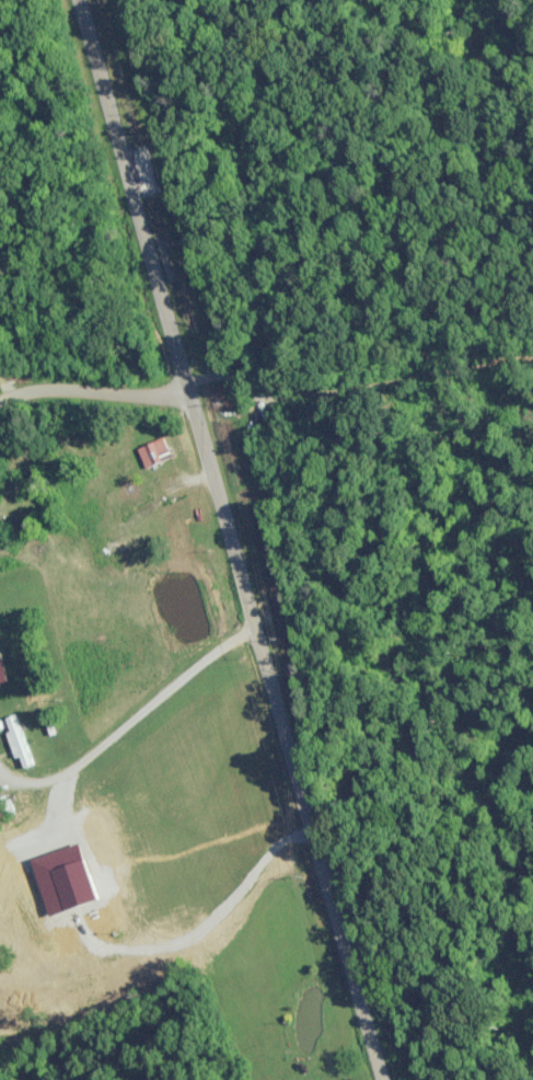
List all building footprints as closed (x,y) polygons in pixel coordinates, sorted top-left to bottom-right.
[(148,469),(178,458),(169,437),(140,448),(148,469)] [(12,540),(8,526),(0,528),(0,544),(12,540)] [(37,764),(20,713),(6,718),(23,769),(37,764)] [(100,844),(114,898),(127,895),(113,840),(100,844)]
